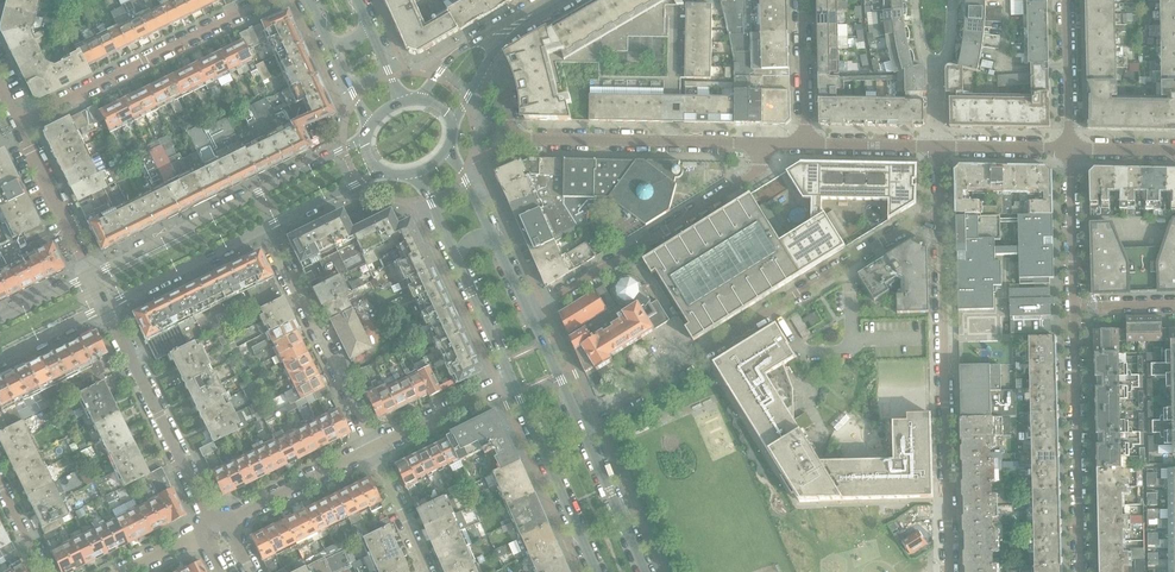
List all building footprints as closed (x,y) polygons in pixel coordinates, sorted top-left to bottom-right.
[(38,0),(7,0),(5,10),(34,17),(38,2),(38,0)] [(159,5),(154,8),(150,0),(144,0),(149,10),(158,29),(162,27),(163,29),(170,25),(169,24),(159,5)] [(170,0),(156,0),(159,5),(169,24),(173,22),(174,24),(180,20),(180,18),(177,14),(170,0)] [(184,0),(170,0),(177,14),(180,18),(183,17),(184,18),(191,15),(190,13),(184,0)] [(197,0),(184,0),(190,13),(194,11),(195,13),(202,10),(201,8),(197,0)] [(408,51),(419,55),(460,31),(451,15),(425,31),(411,0),(385,0),(408,51)] [(491,13),(484,0),(462,0),(453,5),(454,7),(448,11),(451,15),(460,31),(491,13)] [(491,13),(513,0),(484,0),(491,13)] [(591,49),(589,49),(589,45),(591,45),(592,25),(665,27),(666,5),(686,6),(683,0),(598,0),(508,52),(513,61),(517,71),(521,81),(522,86),(524,98),(525,109),(526,120),(572,121),(571,119),(581,120),(582,110),(591,110),(591,104),(590,104),(591,49)] [(787,15),(787,0),(728,0),(720,0),(723,14),(728,35),(788,33),(787,15)] [(847,13),(847,1),(837,2),(837,0),(816,1),(816,13),(837,13),(847,13)] [(905,3),(902,4),(902,0),(870,0),(870,7),(871,7),(871,12),(883,11),(907,10),(905,3)] [(985,0),(965,0),(965,2),(963,2),(962,4),(961,8),(961,9),(985,9),(985,0)] [(1148,1),(1160,1),(1160,12),(1174,12),(1174,0),(1148,0),(1148,1)] [(1047,13),(1047,1),(1023,2),(1023,14),(1047,13)] [(432,2),(427,4),(431,13),(436,10),(432,2)] [(1127,25),(1126,14),(1115,15),(1115,4),(1085,5),(1085,20),(1087,20),(1086,31),(1085,31),(1086,48),(1116,47),(1115,25),(1127,25)] [(712,18),(713,5),(695,5),(695,18),(712,18)] [(137,39),(127,21),(121,7),(110,13),(117,26),(127,45),(130,43),(131,45),(138,41),(137,39)] [(64,18),(66,9),(59,8),(57,17),(64,18)] [(985,19),(985,10),(985,9),(961,9),(961,11),(962,15),(965,15),(965,20),(985,22),(985,19)] [(34,18),(34,17),(5,10),(0,29),(0,30),(11,52),(32,42),(29,36),(31,30),(34,18)] [(159,31),(158,29),(149,10),(143,13),(142,12),(138,14),(148,34),(152,32),(152,34),(159,31)] [(904,21),(903,16),(906,16),(907,10),(883,11),(883,12),(877,12),(878,24),(904,21)] [(1160,12),(1160,26),(1149,26),(1149,37),(1160,36),(1161,47),(1174,47),(1174,12),(1160,12)] [(284,13),(261,24),(269,40),(276,56),(301,44),(294,29),(287,14),(284,13)] [(837,25),(837,13),(816,13),(817,26),(837,25)] [(1047,26),(1047,13),(1023,14),(1023,26),(1047,26)] [(148,34),(138,14),(137,14),(138,15),(127,21),(137,39),(141,38),(142,39),(149,36),(148,34)] [(712,30),(712,18),(695,18),(694,30),(712,30)] [(984,34),(985,22),(965,20),(964,26),(962,26),(961,27),(960,31),(960,32),(984,34)] [(909,32),(908,28),(907,27),(905,27),(904,21),(878,24),(880,37),(885,36),(909,32)] [(127,45),(117,26),(111,29),(109,24),(104,26),(106,31),(116,50),(120,48),(121,50),(127,46),(127,45)] [(247,31),(239,34),(242,41),(245,48),(246,48),(252,45),(253,47),(269,40),(261,24),(252,28),(247,31)] [(838,37),(837,25),(817,26),(817,38),(838,37)] [(1048,38),(1047,26),(1023,26),(1024,38),(1048,38)] [(117,52),(116,50),(106,31),(101,34),(98,28),(92,30),(96,36),(105,55),(109,53),(110,55),(117,52)] [(712,42),(712,30),(694,30),(694,42),(712,42)] [(907,44),(907,40),(909,39),(910,35),(909,32),(885,36),(886,42),(887,48),(907,44)] [(982,47),(983,36),(984,34),(960,32),(960,34),(960,38),(963,38),(962,44),(982,47)] [(789,69),(788,52),(788,33),(728,35),(732,53),(735,53),(736,66),(734,66),(734,76),(735,76),(749,77),(762,77),(776,77),(789,77),(789,69)] [(106,57),(105,55),(96,36),(85,41),(95,61),(98,59),(99,60),(106,57)] [(95,61),(85,41),(79,44),(76,37),(70,40),(74,47),(75,46),(78,52),(84,66),(88,64),(89,66),(96,62),(95,61)] [(838,49),(838,37),(817,38),(817,50),(838,49)] [(1048,50),(1048,38),(1024,38),(1024,50),(1048,50)] [(253,62),(251,57),(247,50),(246,48),(245,48),(242,41),(230,47),(244,73),(244,74),(249,71),(247,65),(253,62)] [(40,59),(44,53),(43,51),(39,56),(32,42),(11,52),(32,94),(41,97),(46,95),(41,84),(48,66),(43,64),(40,59)] [(712,54),(712,42),(694,42),(694,54),(712,54)] [(301,44),(276,56),(283,72),(290,88),(316,76),(308,60),(305,52),(301,44)] [(914,54),(912,51),(911,50),(909,50),(907,44),(887,48),(890,58),(890,60),(914,54)] [(981,53),(982,47),(962,44),(961,49),(959,49),(958,50),(956,54),(980,59),(981,53)] [(244,73),(230,47),(218,52),(229,74),(236,70),(239,76),(244,73)] [(1128,68),(1128,57),(1116,57),(1116,47),(1086,48),(1086,62),(1088,62),(1087,73),(1087,83),(1117,82),(1116,68),(1128,68)] [(1161,47),(1161,61),(1149,62),(1149,72),(1161,72),(1161,83),(1174,83),(1174,47),(1161,47)] [(838,61),(838,49),(817,50),(817,62),(838,61)] [(1048,64),(1048,50),(1024,50),(1024,65),(1030,64),(1030,70),(1031,73),(1048,72),(1048,70),(1049,69),(1049,67),(1048,64)] [(46,95),(88,74),(84,66),(78,52),(69,56),(70,59),(52,68),(48,66),(41,84),(46,95)] [(232,81),(229,74),(218,52),(206,58),(220,84),(221,87),(232,81)] [(712,66),(712,54),(694,54),(694,66),(712,66)] [(913,67),(912,63),(914,62),(914,58),(914,54),(890,60),(894,73),(911,68),(913,67)] [(978,69),(980,59),(956,54),(956,57),(956,61),(959,62),(958,67),(963,68),(977,72),(978,69)] [(220,84),(206,58),(194,64),(205,86),(207,90),(220,84)] [(839,74),(838,61),(817,62),(818,75),(819,75),(819,74),(830,74),(839,74)] [(263,62),(255,66),(259,75),(262,82),(263,81),(268,79),(270,78),(263,62)] [(205,86),(194,64),(182,70),(193,92),(205,86)] [(1050,129),(1049,105),(1049,100),(1048,100),(1048,94),(1049,94),(1048,72),(1031,73),(997,76),(998,87),(1013,86),(1013,83),(1031,82),(1031,100),(957,99),(957,94),(963,93),(963,68),(958,67),(951,65),(950,65),(948,65),(946,66),(945,68),(945,70),(945,93),(945,94),(945,101),(949,101),(950,128),(1050,129)] [(711,79),(712,66),(694,66),(694,79),(711,79)] [(926,75),(926,72),(926,70),(924,68),(923,66),(920,66),(919,66),(913,68),(913,67),(911,68),(913,74),(913,80),(925,80),(925,75),(926,75)] [(819,99),(818,99),(819,121),(823,126),(924,127),(923,108),(927,108),(926,98),(922,98),(922,93),(927,93),(913,93),(913,80),(913,74),(911,68),(894,73),(895,73),(895,76),(830,78),(830,90),(818,90),(818,91),(819,91),(819,99)] [(193,92),(182,70),(171,76),(177,90),(181,97),(189,93),(193,92)] [(830,90),(830,78),(830,74),(819,74),(819,75),(819,82),(818,82),(818,90),(830,90)] [(181,97),(177,90),(171,76),(159,82),(169,103),(175,115),(182,111),(177,100),(177,99),(181,97)] [(286,102),(271,109),(276,120),(280,129),(288,125),(287,124),(295,120),(299,127),(302,126),(330,115),(332,111),(323,92),(316,76),(290,88),(281,92),(286,102)] [(748,124),(749,77),(735,76),(735,83),(735,88),(735,98),(735,124),(748,124)] [(761,124),(762,91),(762,77),(749,77),(748,124),(761,124)] [(789,77),(776,77),(762,77),(762,91),(775,92),(790,92),(789,77)] [(925,86),(925,80),(913,80),(913,93),(927,93),(927,86),(925,86)] [(169,103),(159,82),(147,88),(158,109),(169,103)] [(1161,83),(1161,98),(1168,97),(1168,102),(1112,101),(1112,97),(1117,97),(1117,82),(1087,83),(1087,84),(1088,83),(1091,93),(1091,96),(1089,96),(1089,127),(1093,130),(1097,130),(1106,127),(1107,130),(1111,130),(1120,127),(1122,131),(1125,131),(1135,127),(1136,131),(1139,131),(1149,128),(1150,131),(1154,131),(1163,128),(1164,131),(1168,131),(1174,129),(1174,83),(1161,83)] [(158,109),(147,88),(135,93),(145,115),(158,109)] [(775,125),(775,92),(762,91),(761,124),(775,125)] [(791,120),(790,92),(775,92),(775,125),(786,125),(791,120)] [(145,115),(135,93),(123,100),(133,121),(145,115)] [(243,103),(239,94),(230,99),(234,107),(243,103)] [(697,123),(698,97),(685,97),(684,122),(694,122),(694,123),(697,123)] [(709,123),(710,97),(698,97),(697,123),(698,123),(698,122),(706,122),(706,123),(709,123)] [(721,124),(722,98),(710,97),(709,123),(710,123),(710,122),(718,122),(718,124),(721,124)] [(265,98),(251,105),(260,122),(265,132),(266,131),(268,135),(268,136),(280,161),(293,155),(309,147),(305,137),(307,136),(302,126),(299,127),(295,120),(287,124),(288,125),(280,129),(276,120),(271,109),(266,99),(265,98)] [(735,124),(735,98),(722,98),(721,124),(722,124),(722,122),(730,122),(730,124),(735,124)] [(133,121),(123,100),(111,105),(121,126),(133,121)] [(602,122),(603,104),(591,104),(591,110),(582,110),(581,120),(599,120),(599,121),(602,122)] [(615,122),(615,104),(603,104),(602,122),(603,122),(603,120),(612,120),(611,122),(615,122)] [(627,122),(627,104),(615,104),(615,122),(615,120),(624,120),(624,122),(627,122)] [(639,122),(639,105),(627,104),(627,122),(627,121),(636,121),(636,122),(639,122)] [(103,121),(99,111),(96,105),(69,118),(75,132),(85,127),(87,132),(95,128),(93,123),(94,125),(103,121)] [(121,126),(111,105),(99,111),(103,121),(109,132),(121,126)] [(251,105),(239,111),(248,128),(255,142),(249,145),(247,141),(240,144),(255,173),(267,167),(280,161),(268,136),(268,135),(266,131),(265,132),(260,122),(251,105)] [(651,122),(651,105),(639,105),(639,122),(639,121),(648,121),(648,122),(651,122)] [(663,121),(663,105),(651,105),(651,122),(652,121),(660,121),(660,123),(663,123),(663,121)] [(673,121),(673,105),(663,105),(663,121),(673,121)] [(219,115),(215,107),(207,111),(211,119),(219,115)] [(224,113),(199,125),(211,148),(230,186),(242,180),(254,174),(255,173),(240,144),(236,135),(224,113)] [(75,132),(69,118),(44,130),(43,133),(56,159),(83,146),(75,132)] [(194,126),(192,120),(181,126),(184,132),(194,126)] [(321,133),(319,128),(309,133),(312,138),(321,133)] [(170,135),(158,140),(160,146),(172,140),(172,139),(170,135)] [(149,151),(148,152),(150,155),(178,212),(191,205),(204,199),(183,158),(182,159),(179,153),(177,154),(176,155),(172,147),(177,145),(173,138),(172,139),(172,140),(160,146),(149,151)] [(158,140),(146,146),(149,151),(160,146),(158,140)] [(97,175),(91,164),(88,158),(83,146),(56,159),(70,188),(97,175)] [(196,152),(183,158),(204,199),(217,192),(230,186),(211,148),(198,155),(196,152)] [(11,168),(5,157),(6,155),(5,152),(3,152),(2,151),(0,152),(0,189),(18,180),(16,175),(14,174),(11,168)] [(150,155),(137,161),(153,193),(140,199),(152,224),(165,218),(178,212),(150,155)] [(519,163),(497,173),(503,188),(510,204),(518,220),(541,210),(547,207),(548,208),(563,205),(564,160),(564,159),(530,158),(519,163)] [(669,211),(676,185),(675,183),(674,183),(676,178),(678,178),(680,178),(682,176),(683,174),(683,173),(683,171),(682,168),(680,167),(679,166),(680,162),(648,161),(647,163),(644,161),(637,161),(636,162),(596,161),(596,160),(595,160),(594,161),(594,162),(591,162),(588,162),(588,161),(588,160),(566,160),(565,159),(564,160),(563,205),(579,230),(583,237),(587,242),(594,238),(586,225),(587,225),(587,205),(594,205),(594,199),(595,198),(609,198),(646,226),(669,211)] [(129,177),(124,168),(122,163),(97,175),(70,188),(77,202),(89,196),(108,187),(129,177)] [(845,247),(821,209),(822,199),(888,201),(888,205),(888,221),(916,203),(916,170),(912,165),(820,164),(820,165),(814,165),(814,164),(799,164),(786,172),(799,193),(813,194),(811,202),(811,222),(780,241),(801,275),(845,247)] [(968,202),(968,193),(967,166),(959,166),(954,170),(955,202),(968,202)] [(980,203),(978,166),(967,166),(968,193),(971,193),(971,202),(980,203)] [(991,193),(990,166),(978,166),(980,203),(986,203),(986,193),(991,193)] [(1003,214),(1002,167),(990,166),(991,193),(995,194),(995,207),(996,214),(1000,214),(1003,214)] [(1015,194),(1014,167),(1002,167),(1003,214),(1010,215),(1011,208),(1010,194),(1015,194)] [(1027,204),(1027,167),(1014,167),(1015,194),(1015,202),(1020,202),(1020,204),(1027,204)] [(1039,194),(1038,167),(1027,167),(1027,204),(1034,204),(1034,194),(1039,194)] [(1052,204),(1051,172),(1047,167),(1046,167),(1038,167),(1039,194),(1043,194),(1043,204),(1052,204)] [(1101,216),(1102,191),(1102,168),(1094,168),(1089,173),(1090,206),(1090,216),(1101,216)] [(1114,192),(1115,169),(1102,168),(1102,191),(1101,216),(1109,216),(1108,210),(1109,210),(1109,192),(1114,192)] [(1127,217),(1128,169),(1115,169),(1114,192),(1120,192),(1120,209),(1120,217),(1127,217)] [(1135,210),(1135,193),(1140,193),(1140,169),(1128,169),(1127,217),(1135,217),(1135,210)] [(1152,210),(1153,169),(1140,169),(1140,193),(1146,193),(1145,210),(1152,210)] [(1159,211),(1160,193),(1166,193),(1166,169),(1153,169),(1152,210),(1153,210),(1153,217),(1165,217),(1165,215),(1165,210),(1159,211)] [(1166,169),(1166,193),(1171,193),(1170,211),(1173,211),(1172,213),(1171,213),(1171,215),(1165,215),(1165,217),(1174,217),(1174,170),(1166,169)] [(25,197),(20,187),(21,185),(18,180),(0,189),(0,209),(7,222),(33,209),(31,205),(29,204),(25,197)] [(114,212),(127,205),(118,186),(110,190),(108,187),(89,196),(93,203),(80,209),(88,224),(114,212)] [(801,275),(780,241),(750,194),(647,258),(698,338),(699,337),(699,336),(711,329),(712,330),(801,275)] [(93,203),(89,196),(77,202),(80,209),(93,203)] [(152,224),(140,199),(127,205),(114,212),(127,237),(152,224)] [(996,214),(995,207),(980,207),(980,203),(971,202),(968,202),(955,202),(956,214),(996,214)] [(1052,216),(1052,204),(1043,204),(1034,204),(1027,204),(1020,204),(1020,208),(1011,208),(1010,215),(1018,215),(1031,215),(1052,216)] [(541,210),(518,220),(525,236),(532,252),(555,241),(579,230),(563,205),(548,208),(547,207),(541,210)] [(39,225),(38,222),(35,216),(35,214),(33,209),(7,222),(14,237),(24,233),(39,225)] [(851,241),(833,211),(826,214),(845,244),(851,241)] [(127,237),(114,212),(88,224),(101,250),(127,237)] [(361,254),(345,220),(342,213),(338,212),(289,236),(288,240),(302,269),(319,261),(324,271),(335,266),(337,270),(340,277),(348,273),(345,266),(360,259),(358,255),(361,254)] [(400,235),(394,222),(390,213),(386,212),(353,228),(348,218),(345,220),(361,254),(381,245),(380,242),(395,235),(395,237),(400,235)] [(1002,286),(1001,262),(995,262),(995,255),(1009,255),(1019,255),(1019,285),(1049,284),(1049,278),(1054,278),(1052,216),(1031,215),(1031,216),(1018,216),(1018,247),(995,248),(994,240),(1000,240),(1000,214),(996,214),(956,214),(958,310),(994,310),(993,286),(1002,286)] [(431,267),(423,250),(408,220),(402,222),(400,218),(394,222),(400,235),(403,240),(397,243),(398,246),(395,247),(397,251),(393,253),(397,262),(396,262),(404,279),(431,267)] [(1173,218),(1163,247),(1122,248),(1112,223),(1091,224),(1093,294),(1174,292),(1174,218),(1173,218)] [(27,240),(44,231),(40,224),(40,225),(39,225),(24,233),(27,240)] [(34,253),(30,245),(17,251),(12,242),(16,240),(14,237),(0,245),(0,250),(21,290),(47,277),(34,253)] [(596,257),(587,242),(583,237),(575,242),(578,247),(562,257),(555,241),(532,252),(547,287),(596,257)] [(929,313),(927,248),(925,249),(926,246),(925,244),(924,242),(922,240),(922,239),(919,239),(917,239),(915,240),(913,242),(912,240),(857,274),(874,301),(890,292),(885,285),(899,276),(904,279),(904,295),(896,295),(897,314),(929,313)] [(62,269),(50,245),(34,253),(47,277),(52,274),(62,269)] [(0,250),(0,300),(21,290),(0,250)] [(272,278),(260,253),(256,252),(227,267),(240,294),(249,289),(259,310),(266,306),(256,286),(272,278)] [(240,294),(227,267),(195,283),(208,310),(234,297),(241,312),(248,309),(240,294)] [(443,293),(431,267),(404,279),(396,283),(400,291),(408,287),(413,299),(416,297),(419,304),(443,293)] [(339,277),(340,277),(337,270),(328,275),(331,280),(324,283),(312,289),(320,306),(322,305),(345,293),(347,292),(339,277)] [(324,283),(321,276),(315,279),(311,271),(305,274),(312,289),(324,283)] [(635,303),(636,305),(639,309),(650,302),(651,301),(644,289),(640,283),(639,282),(637,280),(634,278),(631,276),(627,276),(623,277),(620,278),(617,281),(615,284),(614,287),(613,291),(614,294),(616,298),(618,301),(621,303),(624,304),(628,305),(632,304),(635,303)] [(282,298),(272,278),(256,286),(266,306),(282,298)] [(381,291),(375,279),(370,281),(376,293),(381,291)] [(208,310),(195,283),(164,299),(177,325),(183,322),(186,328),(195,323),(192,318),(208,310)] [(358,288),(356,283),(350,285),(352,291),(358,288)] [(611,357),(641,339),(670,321),(657,301),(651,304),(650,302),(639,309),(636,305),(618,316),(620,321),(616,324),(610,315),(608,311),(616,305),(612,300),(603,285),(559,313),(585,373),(595,367),(597,371),(613,361),(611,357)] [(1050,316),(1050,289),(1009,290),(1010,333),(1051,332),(1050,321),(1048,321),(1048,316),(1050,316)] [(372,347),(345,293),(322,305),(349,359),(372,347)] [(456,319),(443,293),(419,304),(422,312),(420,313),(425,325),(428,323),(431,330),(456,319)] [(261,323),(287,309),(282,298),(266,306),(259,310),(262,315),(258,317),(261,323)] [(177,325),(164,299),(135,313),(134,316),(146,341),(162,333),(177,325)] [(236,313),(231,305),(226,307),(233,320),(237,318),(235,314),(236,313)] [(267,333),(290,321),(293,320),(287,309),(261,323),(263,328),(265,327),(267,332),(266,332),(267,333)] [(821,321),(815,312),(802,319),(805,324),(808,322),(811,327),(821,321)] [(1150,342),(1149,317),(1138,318),(1138,343),(1150,342)] [(1170,342),(1170,329),(1162,329),(1161,317),(1149,317),(1150,342),(1170,342)] [(1138,343),(1138,318),(1126,318),(1126,329),(1118,330),(1118,343),(1138,343)] [(468,345),(459,326),(456,319),(431,330),(435,338),(432,339),(438,351),(440,350),(444,356),(468,345)] [(272,343),(296,331),(290,321),(267,333),(265,334),(268,339),(270,338),(272,343)] [(720,374),(800,502),(818,502),(818,500),(932,498),(930,414),(907,415),(907,421),(892,422),(893,461),(820,462),(801,432),(813,424),(806,413),(794,421),(793,420),(793,389),(784,365),(795,358),(776,325),(718,361),(718,362),(715,363),(722,374),(720,374)] [(1118,343),(1118,330),(1094,330),(1094,343),(1118,343)] [(231,336),(229,333),(220,331),(224,340),(231,336)] [(275,355),(301,343),(296,331),(272,343),(274,348),(272,349),(275,355)] [(110,366),(94,333),(78,341),(92,369),(91,370),(92,371),(95,378),(102,375),(104,373),(103,370),(111,366),(110,366)] [(1056,375),(1055,336),(1028,337),(1028,351),(1023,351),(1023,358),(1020,358),(1020,350),(1014,350),(1015,363),(1023,363),(1029,363),(1029,376),(1056,375)] [(237,348),(231,337),(224,340),(230,352),(237,348)] [(266,340),(251,348),(254,353),(269,345),(266,340)] [(92,369),(78,341),(52,354),(65,379),(82,370),(85,375),(92,371),(91,370),(92,369)] [(210,365),(205,355),(200,345),(196,347),(193,342),(182,347),(168,354),(171,360),(173,361),(181,376),(179,377),(183,384),(208,372),(206,367),(210,365)] [(1170,342),(1171,364),(1148,364),(1148,377),(1171,377),(1171,398),(1174,398),(1174,342),(1170,342)] [(169,347),(156,353),(159,359),(168,354),(182,347),(177,343),(170,347),(169,347)] [(283,365),(307,354),(301,343),(275,355),(279,362),(281,361),(283,365)] [(1118,353),(1118,343),(1094,343),(1094,354),(1118,353)] [(229,351),(226,345),(220,348),(224,354),(229,351)] [(479,369),(468,345),(444,356),(447,364),(445,365),(450,376),(453,375),(457,383),(478,372),(479,369)] [(238,348),(231,352),(235,360),(242,357),(238,348)] [(432,353),(423,358),(423,360),(426,365),(435,360),(432,353)] [(1142,389),(1142,376),(1127,376),(1127,365),(1119,365),(1118,353),(1094,354),(1095,377),(1097,377),(1098,388),(1095,388),(1095,412),(1120,411),(1119,400),(1128,400),(1128,389),(1142,389)] [(65,379),(52,354),(26,366),(39,391),(52,385),(56,393),(69,387),(65,379)] [(287,377),(312,365),(307,354),(283,365),(285,370),(283,371),(287,377)] [(435,360),(426,365),(432,376),(437,373),(435,369),(443,365),(440,358),(435,360)] [(241,374),(235,363),(234,359),(228,362),(235,377),(241,374)] [(429,397),(457,383),(453,375),(450,376),(435,383),(432,376),(426,365),(423,360),(413,365),(416,369),(427,395),(428,395),(429,397)] [(427,395),(416,369),(409,373),(407,368),(406,369),(403,362),(400,363),(405,375),(404,375),(409,384),(408,386),(411,390),(413,391),(416,399),(421,396),(423,397),(427,395)] [(294,388),(318,376),(312,365),(287,377),(290,384),(292,383),(294,388)] [(1016,417),(1015,390),(1001,391),(1000,365),(959,366),(961,419),(1002,418),(1002,417),(1016,417)] [(39,391),(26,366),(1,379),(16,409),(30,403),(30,404),(43,398),(39,391)] [(411,390),(408,386),(409,384),(404,375),(399,378),(397,374),(396,374),(392,366),(389,368),(393,376),(399,389),(399,391),(400,396),(403,396),(407,404),(411,402),(412,402),(415,401),(416,399),(413,391),(411,390)] [(369,374),(365,367),(353,373),(357,380),(369,374)] [(225,395),(220,384),(215,374),(210,376),(208,372),(183,384),(186,389),(187,390),(195,406),(194,406),(198,413),(223,401),(221,397),(225,395)] [(400,396),(399,391),(399,389),(393,376),(387,379),(383,372),(379,374),(384,385),(389,394),(388,396),(391,401),(393,401),(396,409),(400,407),(402,407),(405,406),(406,404),(407,404),(403,396),(400,396)] [(118,413),(114,405),(113,406),(105,390),(106,390),(102,382),(105,381),(102,375),(95,378),(90,380),(94,387),(77,395),(92,426),(118,413)] [(1057,413),(1057,394),(1056,375),(1029,376),(1029,390),(1024,390),(1024,401),(1029,401),(1030,414),(1057,413)] [(313,392),(323,387),(318,376),(294,388),(296,392),(294,393),(298,400),(305,397),(313,392)] [(1,379),(0,380),(0,433),(9,428),(22,422),(16,409),(1,379)] [(257,392),(252,382),(252,381),(246,384),(248,388),(252,395),(257,392)] [(391,401),(388,396),(389,394),(384,385),(379,388),(375,381),(371,383),(374,389),(379,399),(378,401),(381,406),(382,407),(386,414),(390,412),(392,412),(395,411),(395,409),(396,409),(393,401),(391,401)] [(247,388),(244,382),(239,384),(241,390),(247,388)] [(330,394),(326,387),(324,388),(323,387),(313,392),(317,401),(330,394)] [(256,404),(252,395),(248,388),(243,391),(250,406),(256,404)] [(381,406),(378,401),(379,399),(374,389),(364,394),(375,417),(376,419),(378,418),(380,418),(384,416),(384,415),(386,414),(382,407),(381,406)] [(264,406),(257,392),(252,395),(256,404),(258,409),(264,406)] [(317,401),(313,392),(305,397),(308,403),(309,405),(317,401)] [(308,403),(305,397),(298,400),(294,402),(297,409),(308,403)] [(1171,398),(1172,410),(1163,410),(1164,421),(1149,422),(1149,434),(1164,434),(1164,445),(1172,445),(1173,456),(1174,456),(1174,398),(1171,398)] [(239,424),(234,414),(229,404),(225,406),(223,401),(198,413),(201,421),(202,420),(209,435),(208,435),(212,443),(213,443),(232,433),(237,431),(235,426),(239,424)] [(297,409),(294,402),(283,407),(287,414),(297,409)] [(74,415),(70,407),(61,411),(65,419),(74,415)] [(287,414),(283,407),(273,412),(276,419),(287,414)] [(348,431),(336,407),(325,413),(325,414),(330,423),(330,426),(332,430),(334,431),(337,438),(341,436),(343,436),(347,435),(347,433),(348,432),(348,431)] [(519,458),(510,438),(506,430),(506,429),(504,430),(501,423),(503,422),(502,421),(502,422),(497,411),(496,412),(495,411),(448,435),(449,437),(458,458),(460,461),(460,460),(461,461),(483,450),(486,455),(489,453),(493,461),(497,459),(502,469),(520,461),(519,458)] [(1143,445),(1143,433),(1129,433),(1128,422),(1120,422),(1120,411),(1095,412),(1096,435),(1099,435),(1099,445),(1096,445),(1097,470),(1121,469),(1121,457),(1129,457),(1129,446),(1143,445)] [(276,419),(273,412),(263,417),(266,424),(276,419)] [(128,437),(120,421),(122,421),(118,413),(92,426),(107,457),(133,444),(129,436),(128,437)] [(1058,452),(1058,433),(1057,413),(1030,414),(1030,424),(1017,424),(1017,433),(1023,433),(1025,433),(1025,440),(1030,440),(1031,453),(1058,452)] [(332,430),(330,426),(330,423),(325,414),(316,419),(320,429),(319,431),(321,435),(324,436),(327,443),(331,441),(333,442),(336,440),(337,438),(334,431),(332,430)] [(1003,436),(1002,424),(1009,424),(1009,418),(1002,418),(961,419),(961,434),(962,434),(963,446),(962,448),(961,448),(962,454),(990,454),(990,448),(994,448),(994,437),(1003,436)] [(321,435),(319,431),(320,429),(316,419),(309,422),(307,419),(303,421),(305,424),(310,434),(309,436),(311,440),(313,441),(316,448),(321,446),(323,447),(326,445),(327,443),(324,436),(321,435)] [(67,428),(64,421),(57,424),(61,432),(67,428)] [(21,423),(22,423),(22,422),(9,428),(0,433),(0,442),(9,459),(8,461),(9,464),(11,464),(12,465),(36,453),(28,438),(21,423)] [(311,440),(309,436),(310,434),(305,424),(294,429),(299,439),(299,442),(300,445),(303,446),(306,453),(310,451),(312,452),(315,450),(316,448),(313,441),(311,440)] [(300,445),(299,442),(299,439),(294,429),(284,434),(289,444),(288,447),(290,451),(293,451),(296,458),(300,456),(302,457),(305,455),(306,453),(303,446),(300,445)] [(241,439),(237,431),(232,433),(236,443),(240,441),(239,440),(241,439)] [(290,451),(288,447),(289,444),(284,434),(274,439),(279,450),(278,452),(280,456),(282,457),(286,463),(290,461),(291,462),(295,460),(295,459),(296,458),(293,451),(290,451)] [(458,458),(449,437),(444,440),(443,442),(439,443),(442,450),(441,452),(444,456),(445,457),(448,463),(449,466),(454,463),(453,461),(458,458)] [(280,456),(278,452),(279,450),(274,439),(263,445),(269,454),(268,457),(270,461),(272,462),(275,468),(279,467),(281,467),(284,466),(285,464),(286,463),(282,457),(280,456)] [(87,447),(83,440),(77,443),(80,450),(87,447)] [(270,461),(268,457),(269,454),(263,445),(261,441),(251,446),(253,450),(258,460),(258,463),(259,466),(262,467),(265,474),(269,472),(271,472),(274,471),(275,469),(275,468),(272,462),(270,461)] [(216,450),(213,443),(212,443),(199,449),(203,456),(215,451),(216,450)] [(448,463),(445,457),(444,456),(441,452),(442,450),(439,443),(438,444),(436,444),(433,445),(432,447),(428,449),(432,455),(431,457),(434,462),(435,462),(438,468),(439,471),(445,468),(443,465),(448,463)] [(143,467),(136,452),(137,451),(133,444),(107,457),(122,488),(137,481),(149,475),(148,475),(144,467),(143,467)] [(101,459),(95,445),(80,452),(87,466),(101,459)] [(438,468),(435,462),(434,462),(431,457),(432,455),(428,449),(427,449),(425,449),(422,450),(422,452),(418,454),(421,461),(420,462),(423,467),(424,467),(427,473),(428,476),(434,473),(433,471),(438,468)] [(259,466),(258,463),(258,460),(253,450),(243,455),(248,465),(247,468),(249,472),(252,473),(255,479),(258,477),(260,477),(264,476),(264,474),(265,474),(262,467),(259,466)] [(227,475),(222,465),(218,458),(215,451),(203,456),(221,492),(224,494),(234,489),(231,482),(228,481),(226,478),(227,475)] [(1059,490),(1058,452),(1031,453),(1031,466),(1026,467),(1026,471),(1018,471),(1018,479),(1031,478),(1031,490),(1059,490)] [(44,469),(36,453),(12,465),(12,466),(12,468),(13,471),(15,472),(24,489),(23,491),(25,494),(26,495),(27,496),(51,484),(57,481),(50,466),(44,469)] [(995,483),(995,472),(995,471),(1000,471),(1000,453),(990,454),(962,454),(962,461),(963,462),(963,468),(963,475),(964,475),(964,481),(962,483),(962,489),(993,488),(992,483),(995,483)] [(427,473),(424,467),(423,467),(420,462),(421,461),(418,454),(416,455),(415,454),(412,456),(411,457),(407,459),(410,466),(410,467),(412,472),(414,473),(418,481),(423,478),(422,476),(427,473)] [(84,463),(81,455),(75,458),(79,465),(84,463)] [(249,472),(247,468),(248,465),(243,455),(233,460),(238,470),(237,472),(239,476),(241,477),(245,484),(248,482),(250,483),(253,481),(254,479),(255,479),(252,473),(249,472)] [(419,483),(418,481),(414,473),(412,472),(410,467),(410,466),(407,459),(405,460),(403,460),(400,461),(399,463),(397,464),(407,488),(419,483)] [(239,476),(237,472),(238,470),(233,460),(222,465),(227,475),(226,478),(228,481),(231,482),(234,489),(238,487),(240,488),(243,486),(243,484),(245,484),(241,477),(239,476)] [(535,494),(527,478),(520,461),(502,469),(494,473),(499,484),(482,492),(484,497),(489,495),(491,500),(500,496),(497,491),(501,490),(508,506),(535,494)] [(92,480),(86,469),(78,473),(84,484),(92,480)] [(1136,487),(1136,488),(1138,488),(1138,504),(1142,504),(1142,469),(1124,469),(1121,469),(1097,470),(1098,506),(1125,505),(1124,493),(1130,493),(1129,487),(1136,487)] [(154,482),(153,479),(151,474),(148,475),(149,475),(137,481),(140,489),(144,487),(154,482)] [(184,515),(164,474),(153,479),(154,482),(144,487),(149,498),(146,499),(148,503),(148,502),(160,527),(184,515)] [(97,486),(109,480),(106,475),(94,481),(97,486)] [(380,503),(372,486),(369,479),(368,479),(367,479),(365,479),(362,480),(361,482),(356,485),(359,490),(359,492),(361,497),(363,498),(367,507),(370,513),(372,511),(382,507),(380,503)] [(467,487),(464,481),(459,484),(461,490),(467,487)] [(59,500),(51,484),(27,496),(28,497),(27,499),(28,502),(30,503),(36,513),(39,520),(38,522),(41,528),(56,520),(61,518),(61,519),(67,516),(64,509),(70,506),(65,496),(59,500)] [(367,507),(363,498),(361,497),(359,492),(359,490),(356,485),(355,484),(351,486),(351,487),(346,490),(349,496),(348,497),(351,503),(353,503),(358,512),(367,507)] [(451,495),(460,490),(461,490),(459,484),(458,484),(448,489),(449,493),(451,495)] [(996,506),(996,495),(993,495),(993,488),(962,489),(963,496),(964,497),(964,503),(964,510),(965,510),(965,516),(963,518),(963,524),(993,524),(1001,524),(1001,506),(996,506)] [(358,512),(353,503),(351,503),(348,497),(349,496),(346,490),(344,489),(341,491),(340,493),(336,495),(338,501),(338,503),(340,508),(342,508),(347,518),(347,517),(351,524),(361,519),(358,512)] [(447,504),(463,496),(460,490),(451,495),(440,500),(435,502),(436,503),(420,511),(427,527),(452,516),(447,504)] [(1060,528),(1059,490),(1031,490),(1032,504),(1027,504),(1027,516),(1032,516),(1032,529),(1060,528)] [(114,501),(111,494),(105,497),(108,504),(114,501)] [(347,518),(342,508),(340,508),(338,503),(338,501),(336,495),(334,494),(330,496),(330,498),(325,500),(328,506),(327,508),(330,513),(332,513),(336,523),(347,518)] [(549,526),(542,511),(535,494),(508,506),(513,517),(509,519),(510,520),(506,522),(504,518),(500,520),(505,531),(513,527),(517,526),(522,538),(549,526)] [(420,511),(436,503),(435,502),(440,500),(438,495),(431,499),(430,497),(414,505),(417,512),(420,511)] [(336,523),(332,513),(330,513),(327,508),(328,506),(325,500),(323,499),(320,501),(319,503),(315,505),(317,511),(317,513),(319,518),(321,518),(326,528),(336,523)] [(160,527),(148,502),(148,503),(137,508),(149,532),(160,527)] [(75,516),(88,509),(86,505),(73,512),(75,516)] [(326,528),(321,518),(319,518),(317,513),(317,511),(315,505),(313,505),(309,506),(309,508),(304,510),(307,516),(306,518),(309,523),(311,523),(316,533),(326,528)] [(1143,529),(1143,516),(1130,516),(1130,505),(1125,505),(1098,506),(1098,542),(1125,541),(1125,531),(1130,530),(1130,523),(1132,523),(1133,529),(1143,529)] [(475,506),(465,510),(468,515),(477,511),(475,506)] [(149,532),(137,508),(126,513),(139,538),(149,532)] [(316,533),(311,523),(309,523),(306,518),(307,516),(304,510),(302,510),(299,511),(298,513),(294,515),(297,521),(297,523),(299,528),(301,528),(309,544),(313,542),(319,539),(316,533)] [(139,538),(126,513),(116,518),(128,543),(139,538)] [(309,544),(301,528),(299,528),(297,523),(297,521),(294,515),(294,516),(292,515),(289,517),(288,519),(284,521),(287,526),(286,528),(289,533),(291,534),(295,543),(298,550),(309,544)] [(466,547),(459,532),(452,516),(427,527),(441,558),(466,547)] [(128,543),(116,518),(105,524),(117,549),(128,543)] [(390,525),(387,518),(374,524),(374,526),(377,531),(387,526),(390,525)] [(60,527),(56,520),(41,528),(44,534),(54,530),(60,527)] [(295,543),(291,534),(289,533),(286,528),(287,526),(284,521),(283,521),(282,520),(278,522),(278,524),(274,526),(276,531),(276,534),(278,538),(280,539),(285,548),(295,543)] [(893,522),(888,525),(892,531),(897,528),(893,522)] [(117,549),(105,524),(94,529),(106,554),(117,549)] [(997,553),(997,542),(997,531),(994,531),(993,524),(963,524),(963,531),(964,531),(965,532),(965,538),(965,545),(966,551),(964,553),(964,559),(994,558),(994,553),(997,553)] [(285,548),(280,539),(278,538),(276,534),(276,531),(274,526),(273,526),(271,525),(268,527),(267,529),(263,531),(266,537),(265,539),(267,544),(270,544),(274,554),(285,548)] [(402,558),(399,551),(397,552),(394,546),(390,536),(391,535),(387,526),(377,531),(378,532),(369,536),(362,540),(375,569),(402,558)] [(378,532),(377,531),(374,526),(366,530),(369,536),(378,532)] [(556,543),(549,526),(522,538),(516,541),(523,556),(529,554),(533,563),(527,565),(530,571),(533,571),(563,558),(556,543)] [(9,544),(6,538),(5,538),(0,528),(0,549),(9,544)] [(1061,566),(1060,528),(1032,529),(1033,542),(1028,543),(1028,553),(1033,553),(1033,566),(1033,567),(1061,566)] [(106,554),(94,529),(83,535),(95,559),(106,554)] [(44,534),(42,535),(46,542),(57,537),(54,530),(44,534)] [(369,536),(366,530),(357,535),(360,541),(362,540),(369,536)] [(274,554),(270,544),(267,544),(265,539),(266,537),(263,531),(253,536),(252,539),(262,560),(274,554)] [(898,531),(893,534),(898,542),(903,538),(898,531)] [(926,544),(920,535),(918,531),(902,542),(910,554),(926,544)] [(95,559),(83,535),(72,540),(84,565),(95,559)] [(360,541),(357,535),(356,535),(345,540),(348,546),(360,541)] [(84,565),(72,540),(61,545),(73,570),(84,565)] [(348,546),(345,540),(336,545),(338,551),(344,548),(348,546)] [(1131,560),(1135,559),(1135,571),(1144,571),(1144,570),(1144,562),(1144,548),(1130,549),(1130,552),(1126,552),(1125,541),(1098,542),(1099,571),(1131,571),(1131,567),(1131,560)] [(15,550),(11,543),(9,544),(0,549),(0,552),(2,555),(2,557),(15,550)] [(61,545),(50,551),(60,571),(69,571),(73,570),(61,545)] [(327,556),(338,551),(336,545),(335,545),(325,550),(325,551),(327,556)] [(473,563),(466,547),(441,558),(447,571),(477,571),(473,563)] [(352,567),(351,563),(347,554),(344,548),(338,551),(327,556),(317,561),(306,566),(297,571),(294,571),(341,571),(349,569),(352,567)] [(317,561),(327,556),(325,551),(315,556),(317,561)] [(355,561),(352,552),(347,554),(351,563),(355,561)] [(317,561),(315,556),(314,556),(304,561),(306,566),(317,561)] [(355,561),(351,563),(354,569),(365,564),(363,558),(355,561)] [(404,568),(406,567),(402,558),(375,569),(376,571),(406,571),(404,568)] [(563,558),(533,571),(569,571),(563,558)] [(997,565),(994,566),(994,558),(964,559),(964,566),(966,567),(966,571),(998,571),(997,565)] [(23,568),(24,568),(20,561),(8,568),(10,571),(11,571),(26,571),(23,568)] [(199,561),(186,568),(188,571),(205,571),(199,561)] [(306,566),(304,561),(294,566),(297,571),(306,566)]
